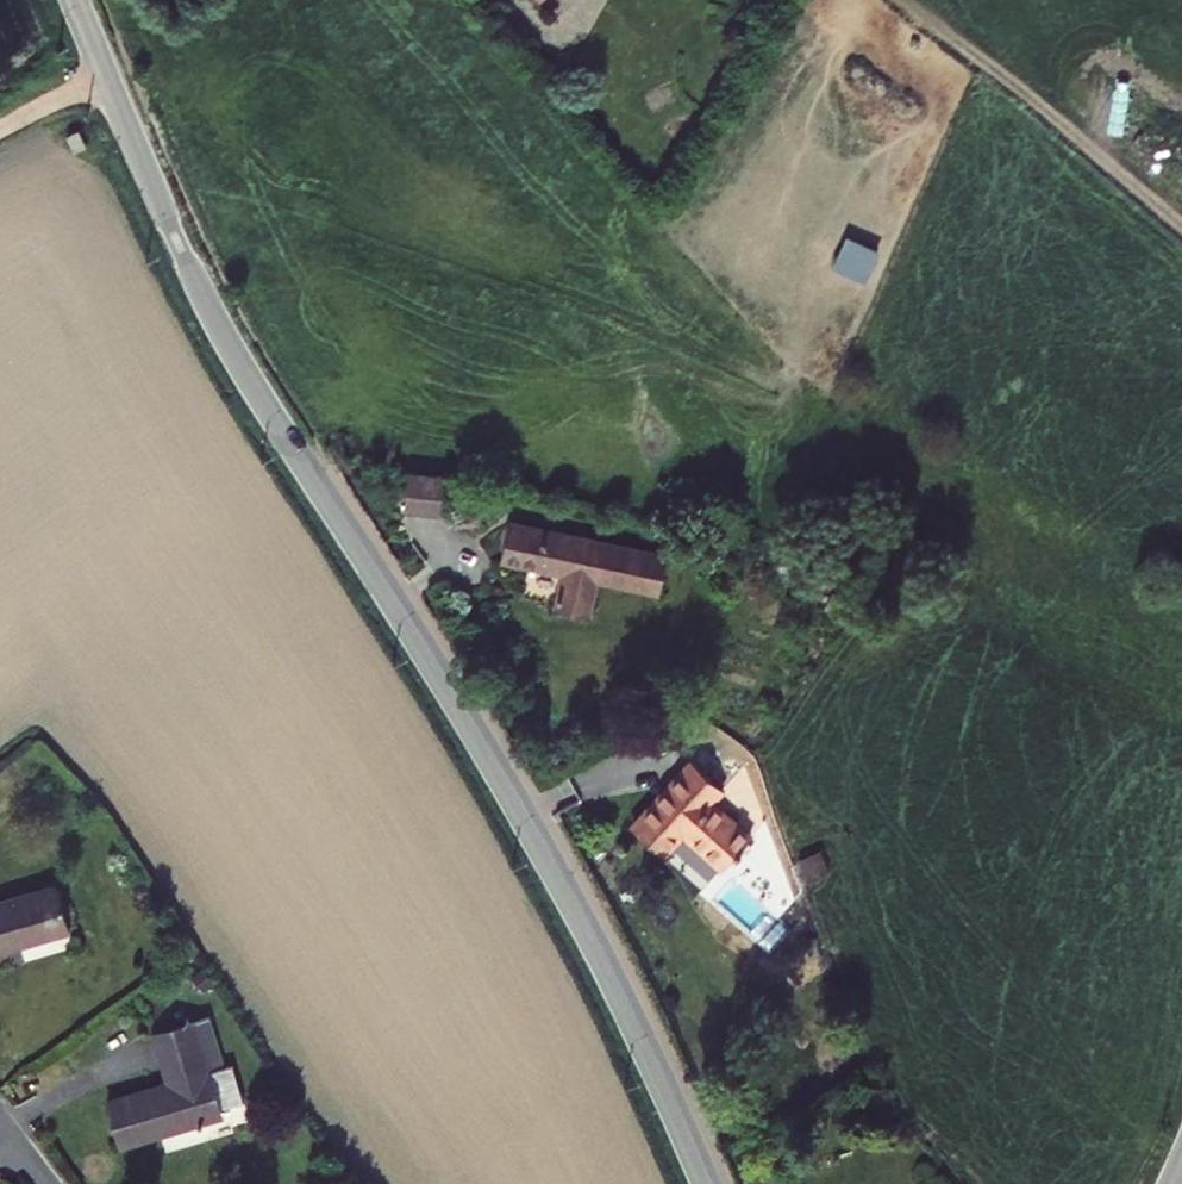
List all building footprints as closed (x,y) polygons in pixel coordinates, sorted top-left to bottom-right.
[(849,233),(839,266),(875,277),(886,244),(849,233)] [(426,464),(419,497),(454,504),(461,471),(426,464)] [(676,550),(522,520),(515,556),(575,568),(567,606),(603,614),(611,576),(668,587),(676,550)] [(683,826),(726,860),(752,827),(709,793),(721,777),(690,752),(634,823),(666,848),(683,826)] [(73,927),(60,882),(0,899),(0,948),(73,927)] [(177,1080),(118,1098),(131,1142),(232,1112),(229,1102),(249,1096),(239,1061),(227,1064),(212,1015),(162,1029),(177,1080)]
